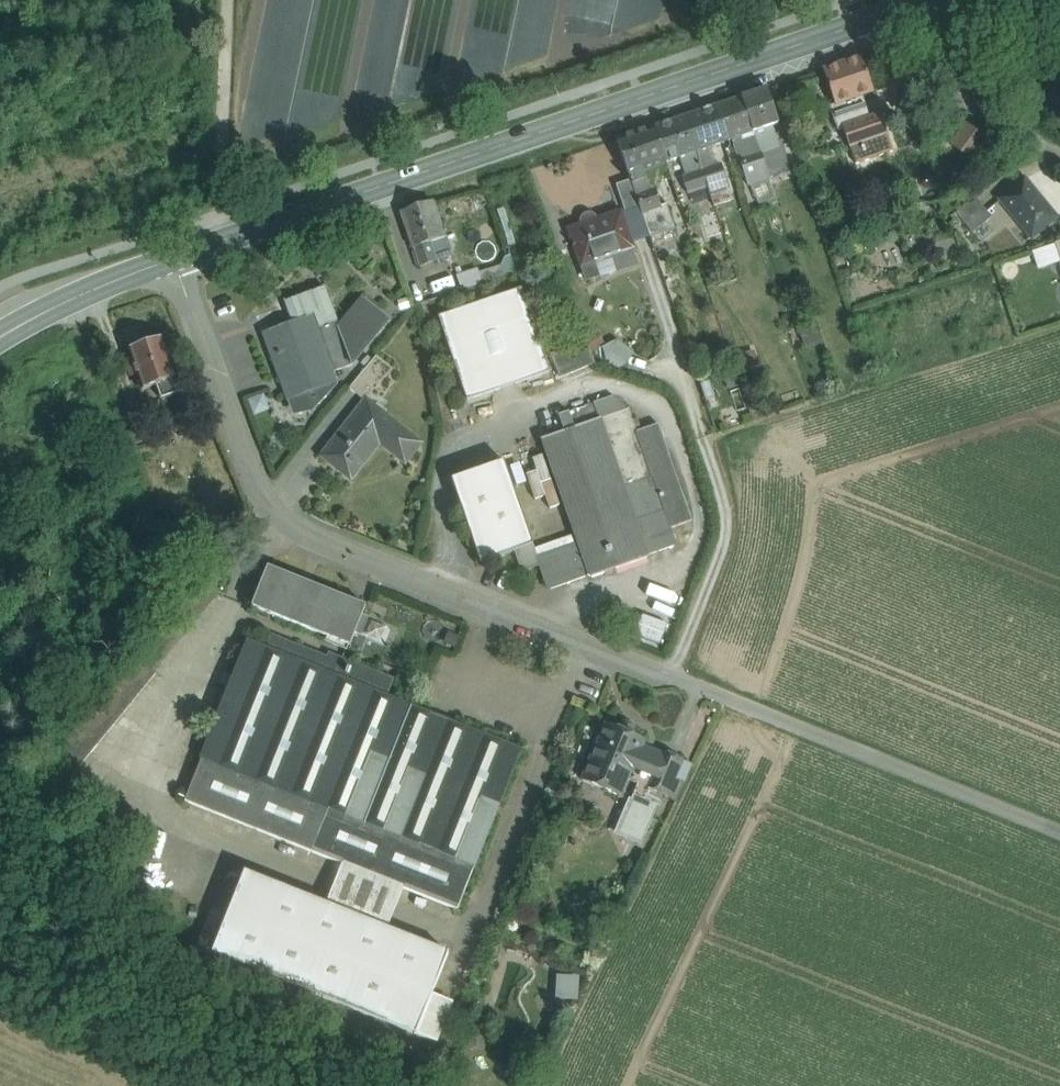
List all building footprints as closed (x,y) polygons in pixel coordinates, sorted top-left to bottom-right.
[(861,57),(823,70),(836,106),(861,98),(874,93),(861,57)] [(767,90),(742,98),(754,133),(772,127),(779,125),(767,90)] [(742,98),(718,106),(730,141),(737,139),(754,133),(742,98)] [(861,98),(836,106),(843,127),(866,119),(862,108),(863,102),(861,98)] [(713,108),(687,117),(698,152),(707,149),(724,143),(713,108)] [(866,119),(843,127),(855,161),(893,150),(881,114),(866,119)] [(687,117),(655,128),(666,162),(682,157),(698,152),(687,117)] [(957,147),(973,132),(963,122),(947,136),(957,147)] [(772,127),(754,133),(760,153),(779,147),(772,127)] [(655,128),(617,141),(629,177),(667,164),(666,162),(655,128)] [(754,133),(737,139),(744,159),(760,153),(754,133)] [(779,147),(760,153),(766,170),(788,163),(782,146),(779,147)] [(712,168),(707,149),(698,152),(702,171),(712,168)] [(698,152),(682,157),(688,176),(702,171),(698,152)] [(744,159),(740,160),(745,177),(766,170),(760,153),(744,159)] [(712,168),(702,171),(708,188),(727,181),(721,165),(712,168)] [(688,176),(683,177),(689,194),(708,188),(702,171),(688,176)] [(1024,180),(1001,200),(1032,238),(1056,218),(1024,180)] [(631,181),(617,186),(626,213),(640,208),(631,181)] [(988,214),(975,198),(956,214),(973,234),(986,222),(983,218),(988,214)] [(433,202),(400,213),(413,249),(414,249),(421,267),(437,262),(430,243),(445,238),(433,202)] [(626,213),(621,214),(630,240),(649,234),(640,208),(626,213)] [(621,213),(570,230),(582,267),(581,267),(586,281),(638,263),(630,240),(621,214),(621,213)] [(325,288),(284,303),(292,323),(312,316),(317,329),(337,322),(325,288)] [(522,289),(439,318),(467,401),(550,372),(522,289)] [(368,306),(353,324),(348,319),(340,329),(338,331),(351,367),(388,323),(368,306)] [(281,307),(259,317),(265,329),(287,319),(281,307)] [(292,323),(262,334),(276,372),(326,353),(317,329),(312,316),(292,323)] [(337,322),(317,329),(326,353),(333,374),(351,367),(338,331),(340,329),(337,322)] [(598,346),(609,367),(629,356),(618,336),(598,346)] [(164,340),(144,346),(141,343),(130,346),(130,351),(128,352),(133,366),(128,368),(131,377),(136,375),(142,391),(157,386),(177,379),(164,340)] [(595,364),(585,341),(551,355),(560,378),(595,364)] [(326,353),(276,372),(288,402),(297,399),(311,412),(337,384),(333,374),(326,353)] [(376,358),(349,390),(361,399),(388,367),(376,358)] [(177,379),(157,386),(161,400),(182,393),(177,379)] [(628,411),(613,397),(559,416),(565,433),(542,440),(578,545),(589,576),(590,579),(648,558),(647,556),(676,545),(671,530),(692,522),(658,425),(636,433),(628,411)] [(267,410),(263,398),(250,402),(255,415),(267,410)] [(421,445),(366,402),(322,458),(351,481),(380,444),(405,464),(421,445)] [(504,462),(452,480),(481,564),(515,552),(533,546),(504,462)] [(572,536),(535,549),(533,546),(515,552),(520,566),(528,570),(539,566),(548,590),(589,576),(578,545),(575,546),(572,536)] [(344,598),(268,568),(252,608),(350,647),(366,607),(364,606),(362,612),(342,604),(344,598)] [(327,658),(272,636),(267,649),(322,671),(327,658)] [(267,649),(247,641),(200,760),(202,760),(329,811),(366,826),(413,707),(388,697),(322,671),(267,649)] [(394,680),(329,654),(327,658),(322,671),(388,697),(394,680)] [(137,658),(55,760),(76,777),(157,675),(154,672),(137,658)] [(523,751),(413,707),(366,826),(474,869),(476,869),(523,751)] [(623,722),(620,730),(606,724),(586,771),(607,780),(603,790),(623,798),(632,776),(649,783),(661,754),(644,747),(646,741),(632,735),(635,727),(623,722)] [(683,761),(662,752),(649,783),(647,788),(676,801),(683,784),(675,780),(683,761)] [(329,811),(202,760),(185,802),(312,853),(329,811)] [(366,826),(329,811),(312,853),(457,911),(474,869),(366,826)] [(449,955),(245,874),(212,955),(416,1036),(449,955)] [(551,976),(551,999),(575,1000),(575,976),(551,976)]
